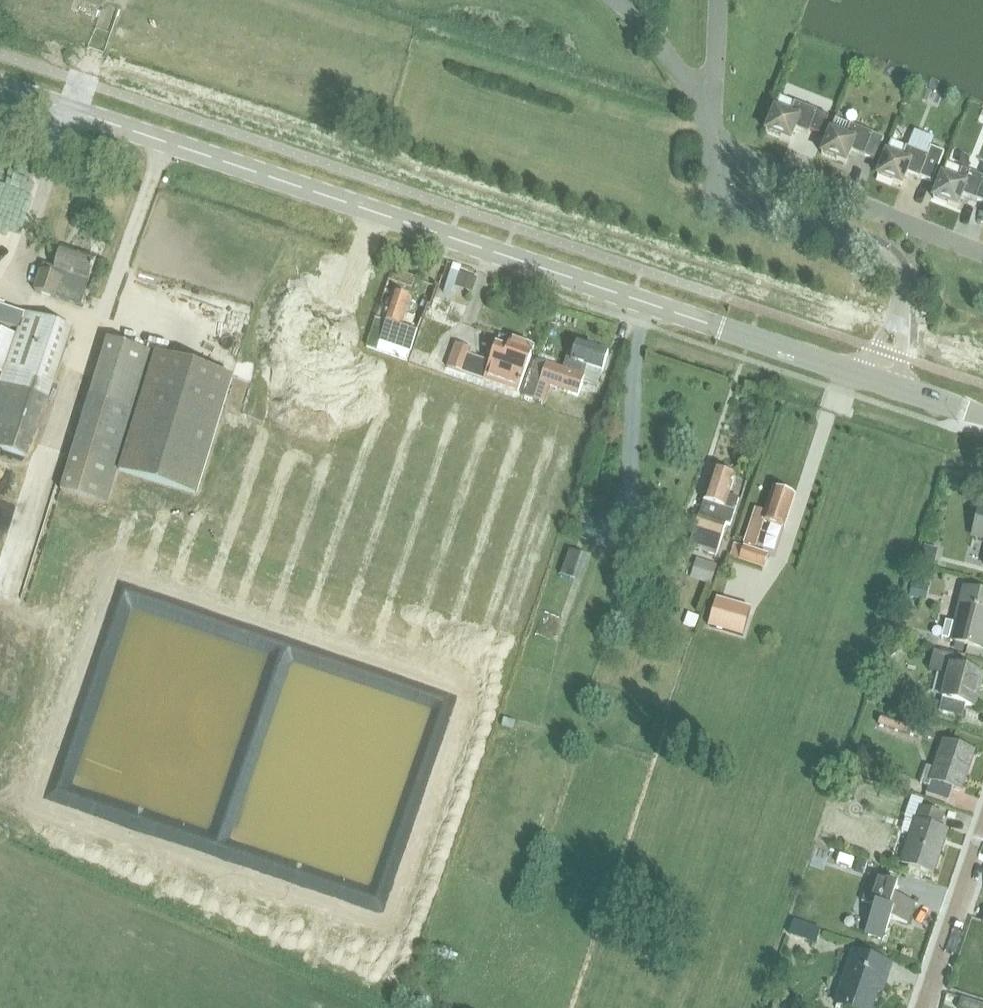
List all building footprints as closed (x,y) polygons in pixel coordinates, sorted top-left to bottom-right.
[(779,98),(765,133),(790,142),(795,129),(808,135),(809,131),(821,136),(829,117),(817,113),(779,98)] [(850,152),(864,157),(875,161),(883,139),(835,120),(821,155),(845,165),(850,152)] [(932,184),(944,154),(930,148),(927,156),(891,142),(877,177),(901,187),(906,174),(932,184)] [(946,164),(932,199),(957,209),(962,196),(982,204),(982,178),(946,164)] [(101,230),(92,230),(92,238),(101,238),(101,230)] [(80,307),(96,261),(61,248),(54,268),(43,264),(33,290),(80,307)] [(451,267),(443,295),(450,297),(459,269),(451,267)] [(412,289),(415,280),(393,272),(390,282),(412,289)] [(460,275),(455,288),(471,294),(476,280),(460,275)] [(376,320),(366,347),(406,361),(416,334),(402,329),(411,301),(393,295),(384,323),(376,320)] [(71,332),(0,308),(0,324),(19,331),(17,337),(0,331),(0,376),(4,377),(0,389),(0,452),(3,453),(13,420),(22,393),(48,402),(71,332)] [(455,344),(446,368),(463,374),(483,381),(498,386),(514,392),(523,367),(527,368),(533,350),(498,337),(489,363),(469,356),(471,350),(455,344)] [(107,341),(62,494),(108,509),(119,472),(153,355),(107,341)] [(597,390),(608,357),(575,347),(570,362),(566,361),(562,371),(536,362),(524,398),(543,404),(548,389),(578,399),(582,385),(597,390)] [(153,355),(119,472),(198,496),(233,378),(153,355)] [(713,473),(688,548),(716,557),(727,526),(730,527),(738,501),(728,498),(734,479),(713,473)] [(773,493),(765,516),(755,512),(744,544),(755,548),(763,525),(784,532),(795,500),(773,493)] [(982,508),(974,537),(982,539),(982,508)] [(584,527),(581,534),(593,538),(595,531),(584,527)] [(763,571),(768,558),(735,547),(731,560),(763,571)] [(923,548),(919,564),(933,568),(937,551),(923,548)] [(696,561),(690,580),(711,587),(718,568),(696,561)] [(912,585),(909,600),(925,604),(928,588),(912,585)] [(941,639),(951,641),(982,650),(982,593),(964,589),(955,624),(945,622),(941,639)] [(715,600),(707,627),(742,637),(750,610),(715,600)] [(687,615),(682,626),(694,630),(698,619),(687,615)] [(893,630),(891,636),(911,642),(913,636),(893,630)] [(940,712),(963,718),(966,705),(976,707),(982,678),(982,674),(962,669),(964,659),(935,652),(930,671),(949,676),(940,712)] [(881,716),(878,725),(919,739),(922,730),(881,716)] [(924,731),(922,737),(932,740),(934,735),(924,731)] [(927,766),(921,784),(930,787),(928,793),(949,800),(953,788),(960,790),(973,752),(944,742),(935,769),(927,766)] [(894,776),(890,789),(905,793),(909,780),(894,776)] [(847,781),(842,795),(854,799),(859,784),(847,781)] [(906,821),(902,833),(912,836),(903,864),(932,874),(946,832),(938,829),(943,816),(921,809),(916,824),(906,821)] [(845,861),(842,874),(857,878),(861,866),(845,861)] [(907,923),(914,903),(894,896),(898,884),(873,876),(864,902),(874,905),(865,931),(884,938),(891,918),(907,923)] [(817,943),(821,929),(793,920),(789,934),(817,943)] [(892,966),(854,953),(837,1004),(850,1007),(872,1007),(882,977),(888,979),(892,966)] [(980,1005),(961,999),(958,1007),(979,1007),(980,1005)]
